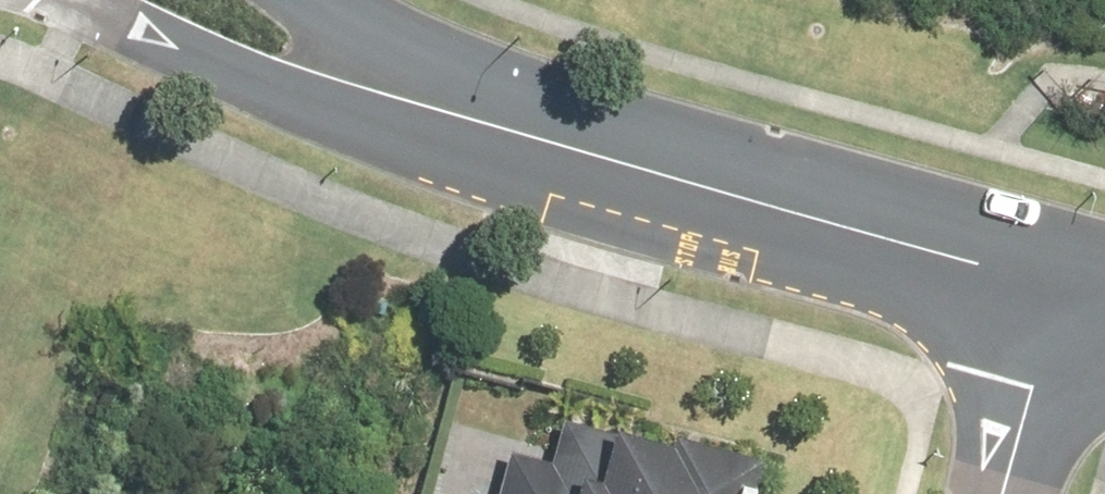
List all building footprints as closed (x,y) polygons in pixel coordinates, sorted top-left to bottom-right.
[(755,452),(669,426),(665,441),(617,427),(614,438),(561,422),(550,458),(510,446),(496,493),(742,493),(755,452)]
